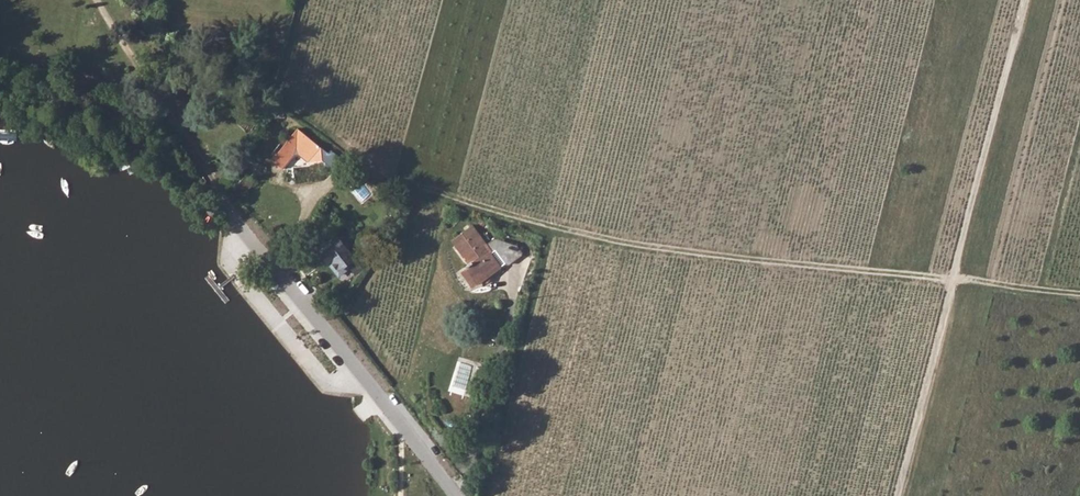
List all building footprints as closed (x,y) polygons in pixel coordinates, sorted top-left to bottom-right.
[(296,127),(274,155),(271,159),(280,166),(308,164),(308,161),(321,160),(334,171),(343,160),(323,143),(320,146),(296,127)] [(246,172),(233,186),(242,194),(254,179),(246,172)] [(454,236),(451,238),(453,241),(468,262),(464,265),(477,283),(487,281),(492,271),(499,265),(490,253),(494,250),(506,265),(521,254),(514,244),(494,237),(484,244),(470,226),(454,236)] [(336,238),(319,251),(339,274),(349,266),(346,262),(352,256),(336,238)]
